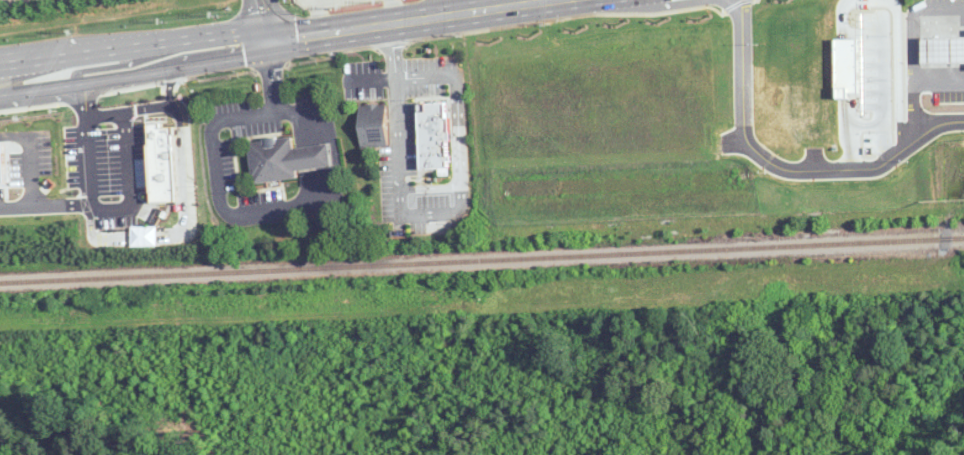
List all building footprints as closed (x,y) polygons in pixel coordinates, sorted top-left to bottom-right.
[(923,43),(923,68),(963,67),(963,43),(923,43)] [(416,103),(418,170),(449,169),(448,102),(416,103)] [(385,103),(388,144),(359,146),(356,104),(385,103)] [(291,136),(297,177),(254,183),(248,142),(291,136)]
